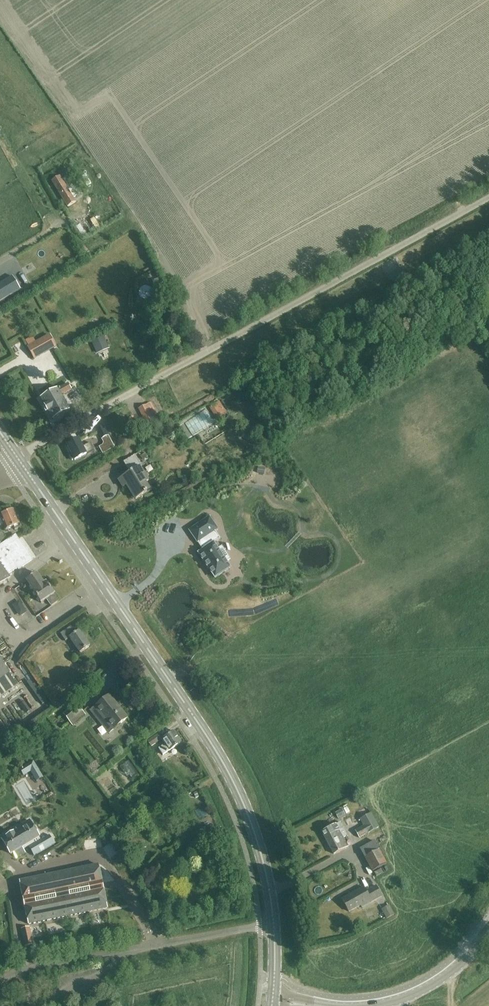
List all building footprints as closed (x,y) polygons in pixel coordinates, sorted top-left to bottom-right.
[(60,193),(68,189),(60,176),(52,181),(60,193)] [(72,186),(68,189),(60,193),(68,206),(76,201),(72,195),(76,193),(72,186)] [(67,232),(73,227),(69,222),(63,227),(67,232)] [(44,236),(32,243),(34,248),(46,241),(44,236)] [(12,276),(0,284),(0,302),(20,289),(12,276)] [(49,336),(38,342),(45,353),(56,347),(49,336)] [(91,342),(98,359),(111,354),(104,337),(91,342)] [(77,385),(71,389),(68,384),(42,399),(53,418),(70,408),(63,395),(71,391),(77,400),(84,397),(77,385)] [(210,407),(218,420),(227,414),(219,401),(210,407)] [(138,410),(145,424),(153,420),(146,406),(138,410)] [(103,426),(96,429),(101,439),(108,435),(103,426)] [(91,442),(83,447),(78,438),(67,445),(71,452),(69,454),(73,461),(75,460),(76,461),(87,455),(87,454),(95,449),(91,442)] [(136,500),(147,493),(142,486),(150,481),(140,467),(142,466),(134,455),(123,462),(130,473),(119,480),(125,488),(127,487),(136,500)] [(22,527),(15,510),(0,516),(0,526),(3,525),(5,530),(14,527),(15,530),(22,527)] [(209,517),(189,531),(197,543),(198,543),(203,550),(199,553),(215,578),(230,568),(226,562),(230,559),(222,547),(217,550),(213,543),(220,539),(215,531),(217,529),(209,517)] [(7,540),(0,530),(0,585),(10,578),(8,574),(18,568),(19,569),(32,560),(15,535),(7,540)] [(47,583),(44,585),(37,574),(27,581),(35,591),(34,592),(42,603),(47,600),(52,606),(60,601),(47,583)] [(33,612),(27,616),(33,625),(39,621),(33,612)] [(80,631),(76,634),(71,627),(61,634),(66,641),(70,638),(81,654),(91,647),(80,631)] [(10,673),(0,658),(0,681),(10,673)] [(79,691),(84,698),(91,693),(85,686),(79,691)] [(91,711),(109,734),(128,719),(110,696),(91,711)] [(64,715),(71,723),(83,713),(77,705),(64,715)] [(19,735),(20,737),(31,728),(30,726),(53,711),(49,706),(7,736),(11,741),(19,735)] [(159,749),(163,755),(181,743),(174,732),(162,739),(165,744),(159,749)] [(147,742),(151,747),(161,740),(157,735),(147,742)] [(33,761),(26,765),(36,782),(43,778),(33,761)] [(355,831),(360,838),(379,827),(371,813),(360,819),(364,826),(355,831)] [(18,831),(3,840),(11,855),(14,853),(17,859),(25,854),(23,850),(29,847),(34,856),(54,844),(49,835),(41,840),(39,838),(30,822),(17,829),(18,831)] [(333,854),(347,846),(342,838),(347,836),(339,823),(321,832),(333,854)] [(359,848),(372,871),(385,864),(373,841),(359,848)] [(21,882),(30,926),(108,909),(99,866),(21,882)] [(371,903),(381,898),(375,887),(365,892),(363,888),(342,900),(349,913),(370,901),(371,903)] [(381,909),(387,919),(394,915),(389,905),(381,909)] [(22,930),(26,947),(34,945),(30,928),(22,930)]
